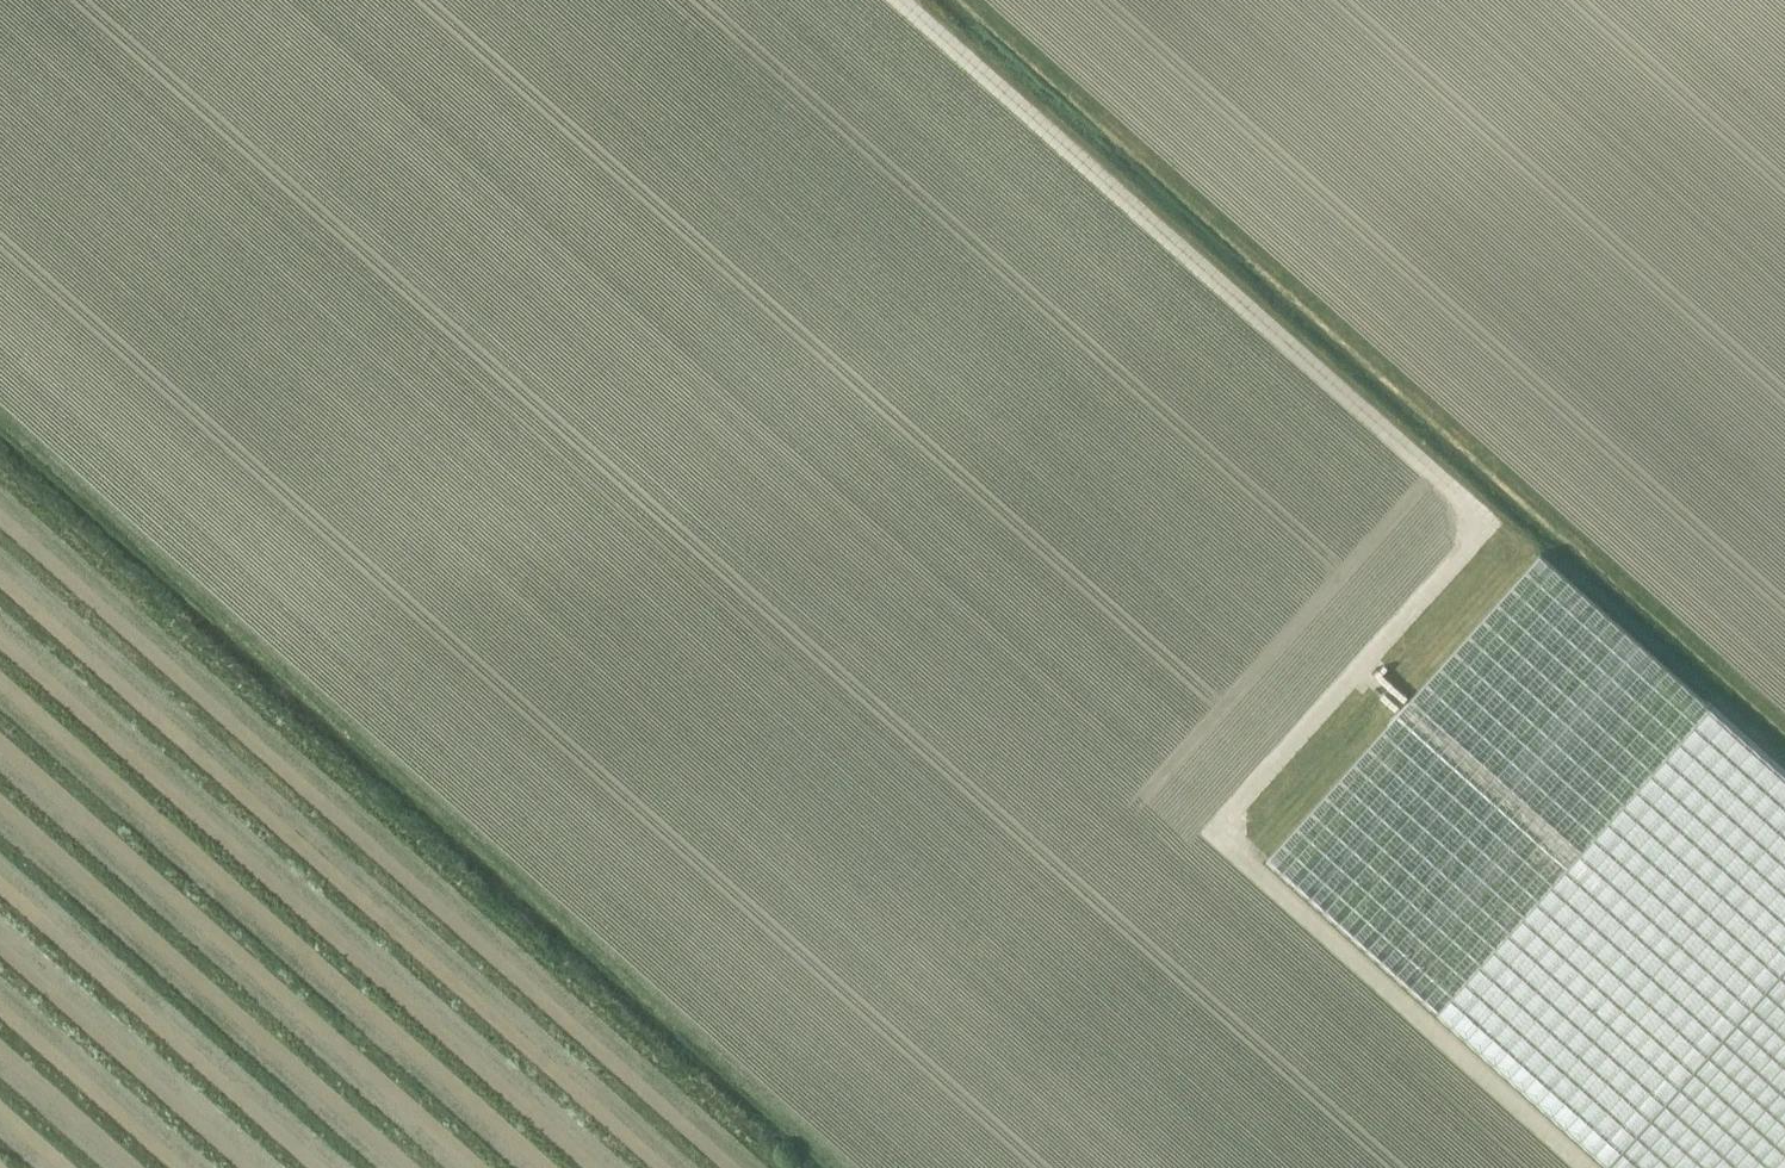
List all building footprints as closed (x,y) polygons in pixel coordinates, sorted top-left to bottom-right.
[(1608,1162),(1784,967),(1784,773),(1711,706),(1438,1011),(1608,1162)] [(1608,1162),(1615,1167),(1784,1167),(1784,967),(1608,1162)]
